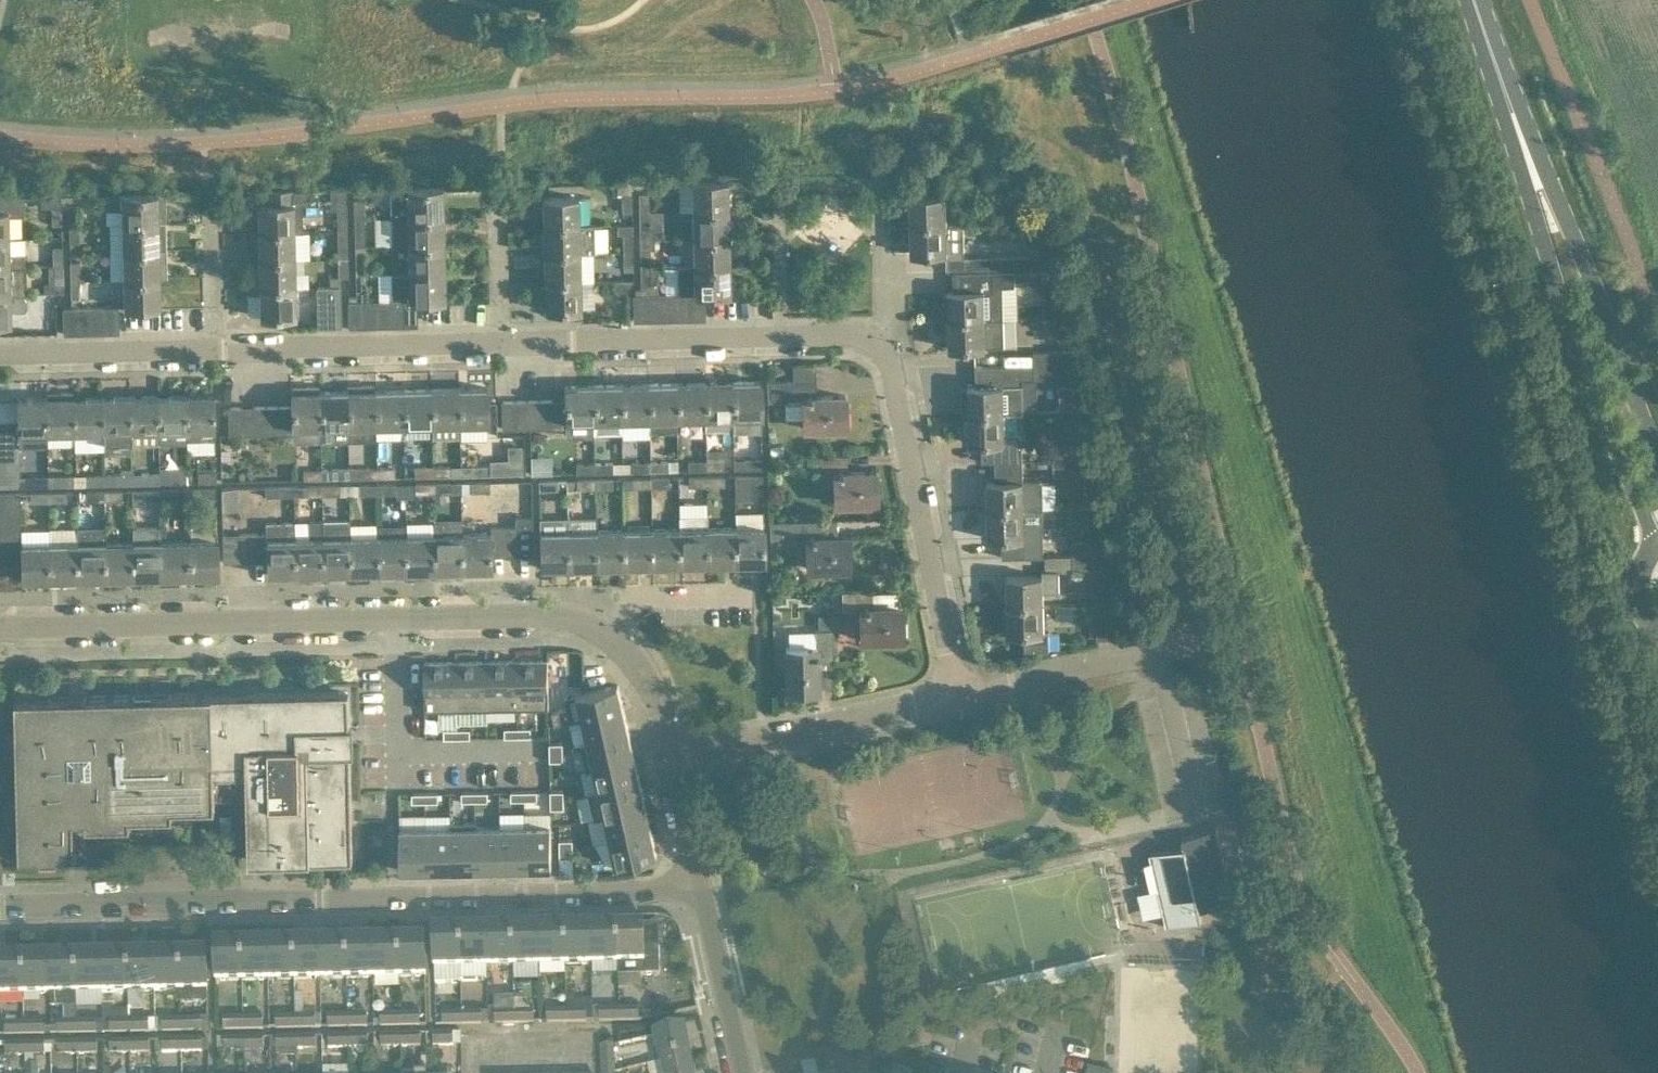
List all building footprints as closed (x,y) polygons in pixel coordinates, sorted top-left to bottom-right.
[(729,208),(728,180),(691,181),(692,209),(729,208)] [(443,187),(390,188),(391,216),(443,215),(443,187)] [(313,197),(313,195),(313,190),(266,191),(267,203),(257,204),(257,206),(251,207),(251,220),(257,221),(257,232),(294,231),(294,230),(303,230),(302,203),(307,203),(311,201),(313,197)] [(649,191),(640,191),(640,210),(650,210),(649,191)] [(632,210),(632,192),(622,192),(622,211),(631,210),(632,210)] [(158,193),(128,194),(106,195),(106,208),(121,208),(122,223),(158,222),(158,221),(164,219),(164,207),(158,206),(158,193)] [(947,194),(941,194),(910,195),(911,223),(948,222),(947,194)] [(61,196),(40,196),(47,205),(47,206),(52,206),(52,224),(62,224),(61,206),(61,196)] [(580,224),(579,196),(573,196),(542,197),(543,224),(580,224)] [(24,210),(24,197),(0,197),(0,238),(10,238),(10,215),(24,215),(24,210)] [(364,199),(354,199),(355,217),(364,217),(364,199)] [(79,223),(78,205),(69,205),(69,224),(79,223)] [(337,230),(347,230),(347,208),(337,208),(337,230)] [(729,236),(729,208),(692,209),(692,237),(729,236)] [(650,235),(650,210),(640,210),(641,238),(654,238),(654,235),(650,235)] [(443,215),(391,216),(392,244),(444,243),(443,215)] [(365,235),(364,217),(355,217),(355,235),(365,235)] [(911,252),(966,250),(965,221),(948,222),(911,223),(911,224),(908,224),(906,226),(906,237),(909,238),(911,238),(911,252)] [(159,229),(158,222),(122,223),(123,250),(159,249),(165,243),(165,235),(159,229)] [(79,241),(79,223),(69,224),(70,242),(79,241)] [(595,223),(592,223),(580,224),(543,224),(543,253),(580,252),(580,251),(595,251),(595,223)] [(338,259),(348,258),(347,230),(337,230),(338,259)] [(295,259),(294,231),(257,232),(258,260),(295,259)] [(633,232),(623,232),(623,251),(633,251),(633,232)] [(730,264),(729,236),(692,237),(693,263),(693,265),(730,264)] [(10,238),(0,238),(0,266),(10,266),(25,265),(24,250),(10,251),(10,238)] [(651,266),(650,247),(654,247),(654,238),(641,238),(641,266),(651,266)] [(445,271),(444,243),(392,244),(392,259),(407,258),(408,271),(445,271)] [(356,273),(365,272),(364,244),(355,245),(356,273)] [(62,246),(52,247),(53,265),(62,265),(62,246)] [(123,278),(160,277),(160,276),(165,275),(165,262),(159,261),(159,249),(123,250),(123,278)] [(634,277),(633,251),(623,251),(624,278),(634,277)] [(581,280),(580,252),(543,253),(544,281),(581,280)] [(1051,268),(1051,254),(993,256),(993,269),(1051,268)] [(348,275),(348,258),(338,259),(338,276),(348,275)] [(296,287),(295,259),(258,260),(259,287),(296,287)] [(70,262),(70,279),(80,279),(79,261),(70,262)] [(730,275),(730,264),(693,265),(693,263),(678,264),(679,293),(687,293),(703,293),(730,292),(730,291),(735,287),(735,278),(730,275)] [(11,294),(11,293),(10,266),(0,266),(0,294),(11,294)] [(658,284),(651,284),(651,266),(641,266),(642,288),(635,288),(635,294),(647,294),(658,293),(658,284)] [(950,270),(950,271),(957,271),(957,290),(949,290),(949,293),(946,293),(946,306),(949,306),(949,318),(1004,317),(1003,284),(1015,284),(1015,282),(1051,281),(1051,268),(950,270)] [(445,299),(445,271),(408,271),(392,272),(393,299),(402,299),(417,299),(445,299)] [(366,300),(365,272),(356,273),(356,294),(348,295),(348,300),(362,300),(366,300)] [(160,306),(160,277),(123,278),(124,307),(160,306)] [(632,278),(613,279),(613,287),(618,292),(626,292),(626,290),(632,279),(632,278)] [(80,297),(80,279),(70,279),(71,298),(80,297)] [(581,317),(581,283),(581,280),(544,281),(544,285),(541,285),(541,296),(544,296),(544,309),(557,308),(557,317),(581,317)] [(53,283),(46,283),(46,293),(63,293),(63,292),(63,282),(53,283)] [(318,327),(341,326),(340,285),(317,286),(318,327)] [(296,315),(296,288),(296,287),(259,287),(259,316),(296,315)] [(27,302),(25,301),(25,293),(11,293),(11,294),(0,294),(0,322),(11,322),(11,311),(26,311),(27,309),(27,302)] [(661,319),(660,293),(658,293),(647,294),(648,319),(661,319)] [(674,319),(673,293),(660,293),(661,319),(674,319)] [(687,318),(687,293),(679,293),(673,293),(674,319),(687,318)] [(704,318),(703,293),(687,293),(687,318),(704,318)] [(648,319),(647,294),(635,294),(634,294),(634,320),(648,319)] [(390,325),(389,299),(376,300),(376,326),(390,325)] [(402,299),(393,299),(389,299),(390,325),(403,325),(402,299)] [(417,303),(417,299),(402,299),(403,325),(417,325),(417,303)] [(363,326),(362,300),(348,300),(349,326),(363,326)] [(376,326),(376,300),(366,300),(362,300),(363,326),(376,326)] [(78,333),(77,307),(64,308),(64,333),(78,333)] [(91,332),(90,307),(77,307),(78,333),(91,332)] [(104,332),(104,307),(90,307),(91,332),(104,332)] [(117,332),(117,310),(117,307),(104,307),(104,332),(117,332)] [(1004,343),(1004,317),(949,318),(950,347),(982,346),(987,346),(987,343),(1004,343)] [(1034,350),(1034,364),(1070,363),(1070,349),(1034,350)] [(1070,376),(1070,363),(1034,364),(1004,365),(982,365),(982,385),(968,385),(968,387),(965,387),(963,389),(963,399),(965,401),(968,401),(968,413),(1005,413),(1024,412),(1023,378),(1070,376)] [(733,417),(732,380),(704,381),(705,418),(705,430),(733,430),(733,417)] [(761,417),(760,380),(732,380),(733,417),(761,417)] [(768,392),(768,401),(785,401),(785,398),(802,397),(803,427),(846,426),(845,395),(816,396),(816,380),(767,381),(767,392),(768,392)] [(705,418),(704,381),(676,382),(677,419),(705,418)] [(649,419),(648,382),(621,383),(621,420),(649,419)] [(677,419),(676,382),(648,382),(649,419),(677,419)] [(621,420),(621,383),(593,384),(594,421),(621,420)] [(376,426),(375,389),(374,389),(371,384),(362,384),(360,389),(348,390),(348,427),(376,426)] [(594,421),(593,384),(565,384),(565,398),(565,421),(594,421)] [(321,427),(320,391),(319,391),(316,385),(307,385),(304,391),(291,391),(292,405),(292,428),(321,427)] [(487,386),(458,387),(459,423),(488,423),(488,416),(487,386)] [(459,423),(458,387),(431,388),(432,424),(459,423)] [(404,425),(403,388),(375,389),(376,426),(404,425)] [(432,424),(431,388),(403,388),(404,425),(406,425),(407,436),(429,435),(429,424),(432,424)] [(348,390),(320,391),(321,427),(321,441),(334,440),(334,427),(348,427),(348,390)] [(75,432),(74,396),(73,396),(71,391),(61,391),(60,396),(46,397),(47,433),(75,432)] [(214,393),(185,394),(186,430),(186,438),(215,438),(214,429),(214,393)] [(158,430),(157,394),(130,395),(131,444),(159,443),(158,430)] [(157,394),(158,430),(186,430),(185,394),(157,394)] [(103,448),(102,395),(74,396),(75,432),(75,448),(103,448)] [(130,395),(102,395),(103,448),(103,453),(131,452),(131,444),(130,395)] [(47,433),(46,397),(18,397),(18,420),(18,433),(19,446),(47,445),(47,433)] [(553,428),(552,398),(540,399),(541,428),(553,428)] [(565,421),(565,398),(552,398),(553,428),(566,427),(565,421)] [(515,428),(515,399),(502,400),(503,429),(515,428)] [(528,428),(527,399),(515,399),(515,428),(528,428)] [(541,428),(540,399),(527,399),(528,428),(541,428)] [(267,434),(267,405),(254,406),(255,434),(267,434)] [(280,434),(279,405),(267,405),(267,434),(280,434)] [(292,433),(292,428),(292,405),(279,405),(280,434),(292,433)] [(242,434),(242,406),(229,406),(230,435),(242,434)] [(255,434),(254,406),(242,406),(242,434),(255,434)] [(1005,432),(1005,414),(1005,413),(968,413),(969,442),(982,442),(982,461),(995,460),(1023,459),(1022,432),(1005,432)] [(18,420),(0,420),(0,433),(18,433),(18,420)] [(18,433),(0,433),(0,446),(19,446),(18,433)] [(1090,458),(1089,444),(1053,445),(1053,459),(1090,458)] [(508,446),(509,472),(522,472),(521,445),(508,446)] [(19,450),(19,446),(0,446),(0,460),(19,459),(19,450)] [(847,455),(826,455),(816,456),(817,473),(833,473),(833,502),(877,501),(876,470),(847,471),(847,455)] [(743,458),(744,468),(762,467),(762,458),(743,458)] [(1090,472),(1090,458),(1053,459),(1053,473),(1090,472)] [(19,459),(0,460),(0,473),(19,472),(19,459)] [(706,469),(706,459),(688,460),(688,469),(706,469)] [(724,468),(724,459),(706,459),(706,469),(724,468)] [(1040,479),(1023,479),(1023,459),(995,460),(996,480),(987,480),(987,508),(1043,507),(1042,481),(1040,479)] [(668,460),(650,461),(650,470),(668,470),(668,460)] [(650,470),(650,461),(632,461),(632,471),(650,470)] [(594,472),(594,462),(576,462),(576,472),(594,472)] [(612,462),(594,462),(594,472),(612,471),(612,462)] [(471,474),(489,474),(489,465),(471,464),(471,474)] [(433,476),(433,466),(415,466),(415,476),(433,476)] [(451,475),(451,466),(433,466),(433,476),(451,475)] [(377,477),(377,467),(359,468),(359,477),(377,477)] [(395,467),(377,467),(377,477),(395,477),(395,467)] [(340,468),(321,469),(322,478),(340,478),(340,468)] [(322,478),(321,469),(303,469),(304,479),(322,478)] [(216,481),(216,471),(197,472),(197,481),(216,481)] [(19,472),(0,473),(0,485),(19,485),(19,472)] [(160,482),(159,472),(140,473),(141,483),(160,482)] [(177,472),(159,472),(160,482),(177,482),(177,472)] [(121,473),(104,474),(104,483),(121,483),(121,473)] [(76,484),(76,474),(65,474),(48,475),(48,485),(76,484)] [(104,483),(104,474),(76,474),(76,484),(104,483)] [(744,474),(744,485),(762,484),(762,474),(744,474)] [(48,485),(48,475),(30,475),(30,485),(48,485)] [(706,485),(706,475),(688,476),(688,485),(706,485)] [(724,475),(706,475),(706,485),(724,485),(724,475)] [(668,476),(650,477),(650,486),(668,486),(668,476)] [(650,486),(650,477),(632,477),(632,487),(650,486)] [(594,478),(576,478),(576,488),(595,488),(594,478)] [(612,478),(594,478),(595,488),(612,487),(612,478)] [(557,479),(538,479),(539,489),(557,489),(557,479)] [(489,490),(489,481),(471,481),(471,491),(489,490)] [(433,492),(433,482),(415,483),(415,492),(433,492)] [(460,482),(433,482),(433,492),(461,491),(460,482)] [(396,492),(395,483),(377,484),(377,493),(396,492)] [(377,493),(377,484),(360,484),(360,493),(377,493)] [(292,485),(284,486),(265,486),(265,495),(292,494),(292,485)] [(322,494),(322,485),(303,485),(303,494),(322,494)] [(340,494),(340,485),(322,485),(322,494),(340,494)] [(216,487),(197,487),(198,497),(216,497),(216,487)] [(160,498),(160,488),(142,489),(142,499),(160,498)] [(178,488),(160,488),(160,498),(178,498),(178,488)] [(122,489),(104,490),(105,499),(123,499),(122,489)] [(105,499),(104,490),(86,490),(86,500),(105,499)] [(48,501),(48,491),(31,492),(31,501),(48,501)] [(67,500),(67,491),(48,491),(48,501),(67,500)] [(20,492),(0,493),(0,505),(20,505),(20,492)] [(20,505),(0,505),(0,518),(21,517),(20,505)] [(1043,507),(987,508),(988,537),(1002,537),(1002,556),(1014,556),(1044,555),(1044,553),(1040,553),(1039,524),(1043,524),(1043,507)] [(708,563),(707,527),(707,514),(679,514),(679,528),(680,564),(708,563)] [(533,553),(531,516),(514,516),(515,526),(516,554),(533,553)] [(21,517),(0,518),(0,531),(21,530),(21,517)] [(351,572),(351,535),(350,518),(322,519),(324,573),(351,572)] [(309,536),(294,536),(295,573),(324,573),(322,519),(309,520),(309,536)] [(295,573),(294,520),(266,521),(266,532),(267,560),(268,574),(295,573)] [(819,536),(819,520),(769,521),(769,539),(805,538),(806,567),(849,566),(848,536),(819,536)] [(162,576),(161,540),(161,525),(133,526),(133,541),(134,577),(162,576)] [(764,562),(763,531),(763,525),(735,526),(735,563),(764,562)] [(503,554),(502,526),(490,527),(490,531),(490,555),(503,554)] [(515,526),(502,526),(503,554),(516,554),(515,526)] [(735,563),(735,526),(707,527),(708,563),(735,563)] [(106,578),(105,541),(105,528),(77,528),(78,542),(79,578),(106,578)] [(652,565),(651,528),(624,529),(624,565),(652,565)] [(680,564),(679,528),(651,528),(652,565),(680,564)] [(597,566),(596,529),(568,530),(569,566),(597,566)] [(624,565),(624,529),(596,529),(597,566),(624,565)] [(21,530),(0,531),(0,544),(21,543),(21,530)] [(569,566),(568,530),(539,531),(540,567),(569,566)] [(491,568),(490,555),(490,531),(461,532),(462,569),(491,568)] [(242,561),(241,532),(223,533),(223,562),(242,561)] [(254,561),(253,532),(241,532),(242,561),(254,561)] [(254,561),(267,560),(266,532),(253,532),(254,561)] [(462,569),(461,532),(434,533),(435,570),(462,569)] [(407,570),(406,533),(378,534),(379,571),(407,570)] [(435,570),(434,533),(406,533),(407,570),(435,570)] [(379,571),(378,534),(351,535),(351,572),(379,571)] [(192,539),(188,540),(189,576),(218,575),(217,562),(217,543),(217,539),(213,539),(192,539)] [(1109,554),(1108,539),(1072,540),(1073,555),(1109,554)] [(189,576),(188,540),(161,540),(162,576),(189,576)] [(134,577),(133,541),(105,541),(106,578),(134,577)] [(79,578),(78,542),(50,543),(51,579),(79,578)] [(21,543),(0,544),(0,556),(22,556),(21,543)] [(51,579),(50,543),(21,543),(22,556),(22,580),(51,579)] [(1006,577),(1003,580),(1003,589),(1007,592),(1007,603),(1045,602),(1060,602),(1058,554),(1044,555),(1014,556),(1014,575),(1006,575),(1006,577)] [(1109,566),(1109,554),(1073,555),(1073,567),(1109,566)] [(873,607),(873,591),(842,591),(842,608),(859,608),(860,638),(902,638),(902,607),(873,607)] [(1111,636),(1110,610),(1110,601),(1096,601),(1097,635),(1097,637),(1111,636)] [(1045,629),(1045,602),(1007,603),(1007,605),(1004,608),(1004,616),(1007,619),(1007,632),(1025,631),(1026,649),(1048,648),(1048,629),(1045,629)] [(833,659),(832,629),(831,612),(819,612),(819,629),(815,629),(815,646),(785,647),(786,689),(817,688),(817,659),(833,659)] [(517,708),(516,659),(486,660),(487,708),(517,708)] [(516,659),(517,708),(549,707),(548,659),(516,659)] [(425,709),(456,709),(455,660),(424,661),(425,709)] [(456,709),(487,708),(486,660),(455,660),(456,709)] [(583,718),(624,709),(618,683),(577,693),(583,718)] [(558,684),(549,684),(549,697),(558,697),(558,684)] [(353,856),(351,744),(349,688),(205,691),(205,693),(197,693),(197,691),(170,692),(170,697),(137,698),(136,693),(85,694),(85,699),(52,700),(52,695),(16,696),(17,733),(22,733),(22,749),(17,749),(19,801),(23,800),(24,816),(19,816),(20,861),(39,860),(39,856),(54,855),(54,860),(76,860),(75,845),(74,845),(74,838),(75,838),(75,836),(74,836),(73,817),(75,817),(75,816),(86,816),(87,823),(131,822),(131,814),(174,813),(173,805),(216,804),(216,795),(218,794),(218,793),(216,793),(216,789),(248,789),(249,835),(249,858),(353,856)] [(583,718),(588,741),(588,742),(629,733),(624,709),(583,718)] [(518,735),(518,727),(505,727),(505,736),(518,735)] [(518,727),(518,735),(531,735),(531,727),(518,727)] [(457,737),(457,728),(444,728),(444,737),(457,737)] [(470,736),(470,728),(457,728),(457,737),(470,736)] [(635,757),(629,733),(588,742),(581,744),(586,768),(635,757)] [(550,751),(563,751),(563,742),(550,742),(550,751)] [(563,751),(550,751),(550,760),(563,759),(563,751)] [(640,781),(635,757),(586,768),(587,769),(594,767),(599,789),(589,792),(589,793),(640,781)] [(646,805),(640,781),(589,793),(595,817),(646,805)] [(524,799),(524,790),(511,790),(511,799),(524,799)] [(538,799),(537,790),(524,790),(524,799),(538,799)] [(564,799),(564,790),(551,790),(551,799),(564,799)] [(475,800),(475,791),(462,791),(462,800),(475,800)] [(488,800),(488,791),(475,791),(475,800),(488,800)] [(425,801),(425,792),(412,792),(412,801),(425,801)] [(438,801),(438,792),(425,792),(425,801),(438,801)] [(564,799),(551,799),(551,807),(564,807),(564,799)] [(651,829),(646,805),(595,817),(595,818),(605,816),(610,839),(651,829)] [(476,867),(475,820),(451,821),(452,868),(476,867)] [(501,867),(500,825),(477,826),(477,820),(475,820),(476,867),(501,867)] [(452,868),(451,821),(450,821),(450,826),(426,827),(427,868),(452,868)] [(552,866),(551,824),(525,825),(526,866),(552,866)] [(526,866),(525,825),(500,825),(501,867),(526,866)] [(427,868),(426,827),(400,827),(401,869),(427,868)] [(1232,901),(1215,828),(1181,836),(1183,845),(1149,853),(1166,926),(1202,917),(1200,908),(1232,901)] [(610,839),(616,864),(657,854),(651,829),(610,839)] [(573,847),(573,838),(560,839),(560,848),(573,847)] [(573,847),(560,848),(560,856),(573,856),(573,847)] [(644,949),(643,926),(617,927),(618,964),(618,977),(660,976),(659,948),(644,949)] [(592,965),(591,927),(565,928),(566,966),(592,965)] [(618,964),(617,927),(591,927),(592,965),(618,964)] [(566,966),(565,928),(539,929),(539,966),(566,966)] [(513,967),(512,929),(486,930),(487,967),(513,967)] [(539,966),(539,929),(512,929),(513,967),(539,966)] [(487,967),(486,930),(460,931),(461,968),(487,967)] [(461,968),(460,931),(434,931),(435,969),(461,968)] [(425,940),(399,941),(399,978),(426,978),(425,940)] [(373,979),(372,941),(346,942),(347,979),(373,979)] [(399,978),(399,941),(372,941),(373,979),(399,978)] [(321,980),(320,942),(294,943),(295,980),(321,980)] [(347,979),(346,942),(320,942),(321,980),(347,979)] [(269,981),(268,943),(242,944),(242,981),(269,981)] [(295,980),(294,943),(268,943),(269,981),(295,980)] [(242,981),(242,944),(215,944),(216,982),(242,981)] [(181,992),(180,954),(154,955),(155,993),(181,992)] [(180,954),(181,992),(181,1003),(207,1002),(206,954),(180,954)] [(129,993),(128,955),(102,956),(102,994),(129,993)] [(154,955),(128,955),(129,993),(129,1008),(142,1008),(142,993),(155,993),(154,955)] [(76,956),(49,957),(50,995),(51,995),(51,1009),(77,1008),(76,994),(76,956)] [(102,994),(102,956),(76,956),(76,994),(102,994)] [(50,995),(49,957),(23,958),(24,995),(50,995)] [(23,958),(0,958),(0,996),(24,995),(23,958)] [(495,998),(495,1014),(495,1025),(515,1025),(515,1014),(514,998),(495,998)] [(7,1006),(7,1021),(24,1021),(24,1006),(7,1006)] [(639,1022),(639,1010),(619,1011),(620,1022),(639,1022)] [(620,1022),(619,1011),(600,1012),(600,1023),(620,1022)] [(586,1012),(566,1013),(567,1024),(586,1023),(586,1012)] [(567,1024),(566,1013),(547,1013),(547,1024),(567,1024)] [(462,1026),(462,1014),(443,1015),(443,1026),(462,1026)] [(488,1014),(481,1014),(462,1014),(462,1026),(488,1026),(488,1014)] [(534,1014),(515,1014),(515,1025),(534,1024),(534,1014)] [(367,1016),(348,1017),(349,1029),(367,1028),(367,1016)] [(400,1027),(400,1016),(381,1016),(381,1027),(400,1027)] [(420,1016),(400,1016),(400,1027),(420,1027),(420,1016)] [(349,1029),(348,1017),(328,1018),(328,1030),(349,1029)] [(296,1029),(295,1018),(276,1019),(276,1030),(296,1029)] [(314,1018),(295,1018),(296,1029),(314,1029),(314,1018)] [(243,1031),(243,1019),(224,1020),(224,1031),(243,1031)] [(263,1019),(243,1019),(243,1031),(263,1030),(263,1019)] [(201,1032),(201,1020),(181,1021),(181,1032),(201,1032)] [(181,1032),(181,1021),(162,1021),(162,1033),(181,1032)] [(129,1033),(129,1022),(109,1022),(109,1034),(129,1033)] [(149,1022),(129,1022),(129,1033),(149,1033),(149,1022)] [(44,1023),(24,1024),(24,1035),(44,1034),(44,1023)] [(77,1035),(77,1023),(59,1024),(60,1035),(77,1035)] [(97,1034),(96,1023),(77,1023),(77,1035),(97,1034)] [(24,1035),(24,1024),(5,1024),(5,1035),(24,1035)] [(655,1037),(660,1063),(689,1057),(683,1031),(655,1037)] [(453,1035),(433,1036),(433,1047),(454,1047),(453,1035)] [(401,1048),(400,1037),(381,1037),(381,1049),(401,1048)] [(420,1037),(400,1037),(401,1048),(421,1048),(420,1037)] [(316,1038),(297,1039),(297,1050),(316,1050),(316,1038)] [(348,1049),(348,1038),(328,1039),(329,1050),(348,1049)] [(367,1038),(348,1038),(348,1049),(368,1049),(367,1038)] [(297,1050),(297,1039),(276,1039),(276,1051),(297,1050)] [(244,1051),(244,1040),(224,1041),(225,1052),(244,1051)] [(263,1040),(244,1040),(244,1051),(263,1051),(263,1040)] [(202,1041),(182,1042),(182,1053),(202,1052),(202,1041)] [(149,1042),(129,1043),(130,1054),(149,1053),(149,1042)] [(182,1053),(182,1042),(162,1042),(162,1053),(170,1053),(182,1053)] [(130,1054),(129,1043),(109,1043),(110,1054),(130,1054)] [(23,1044),(0,1045),(0,1056),(24,1055),(23,1044)] [(44,1044),(23,1044),(24,1055),(44,1055),(44,1044)] [(78,1055),(78,1044),(60,1044),(60,1055),(78,1055)] [(97,1044),(78,1044),(78,1055),(97,1055),(97,1044)] [(614,1046),(601,1046),(602,1072),(609,1072),(614,1072),(614,1046)] [(689,1057),(660,1063),(663,1072),(693,1072),(689,1057)]
